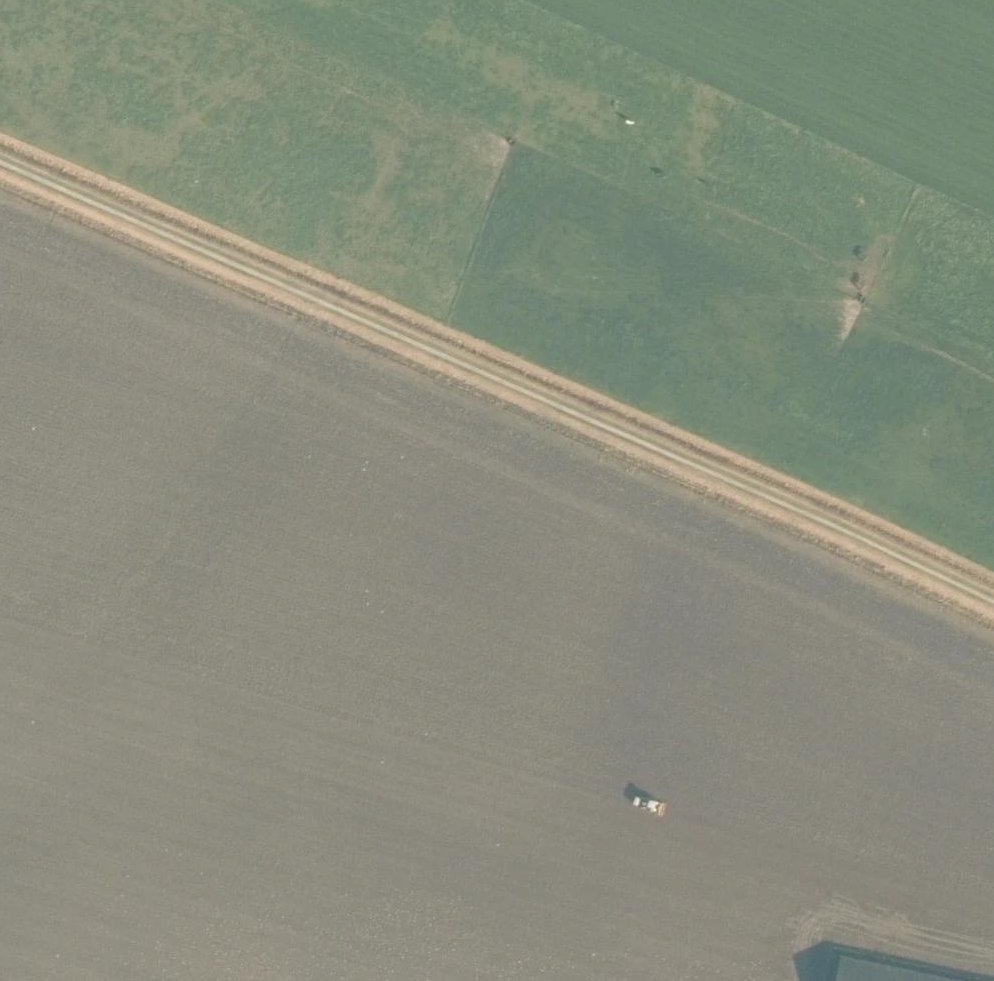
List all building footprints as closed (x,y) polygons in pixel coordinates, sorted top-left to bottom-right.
[(842,957),(837,980),(956,980),(842,957)]
